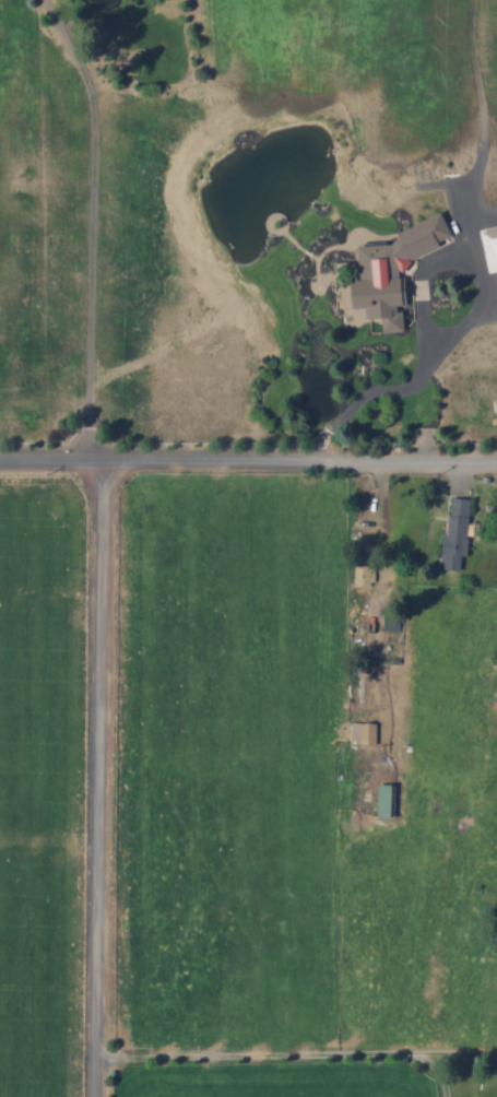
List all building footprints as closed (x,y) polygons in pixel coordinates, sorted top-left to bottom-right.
[(336,306),(369,306),(369,317),(385,317),(385,331),(406,331),(406,321),(401,306),(411,303),(411,289),(404,270),(413,267),(413,257),(442,246),(442,238),(453,234),(445,213),(401,230),(401,244),(363,244),(363,253),(346,260),(341,260),(334,263),(334,274),(336,279),(336,306)] [(491,271),(496,269),(496,226),(483,229),(491,271)] [(472,498),(451,496),(444,567),(461,569),(462,556),(467,556),(472,498)] [(374,564),(355,564),(355,583),(374,583),(374,564)] [(351,742),(377,742),(378,721),(351,720),(351,742)] [(395,816),(396,783),(379,782),(378,815),(395,816)]
